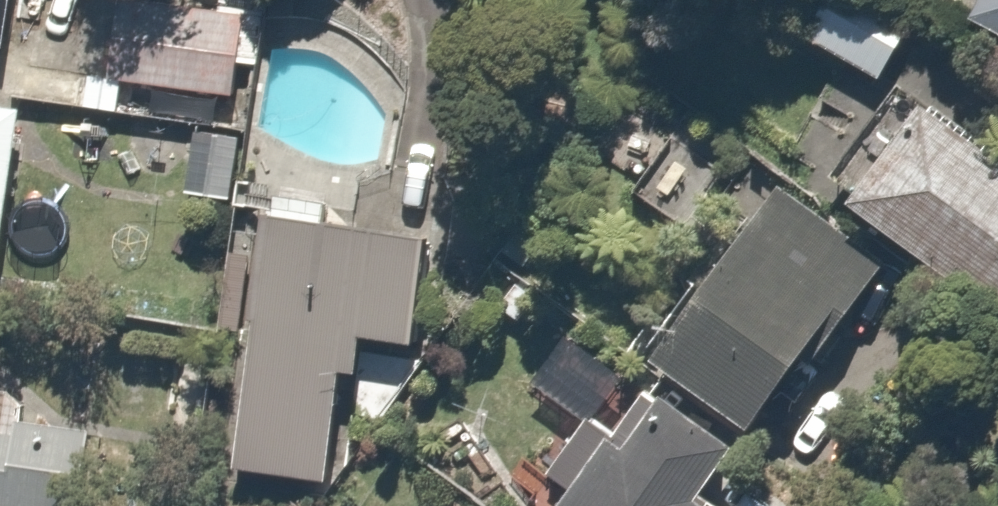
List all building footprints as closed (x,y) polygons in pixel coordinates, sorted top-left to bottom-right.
[(94,78),(233,94),(243,7),(178,0),(103,0),(94,78)] [(889,0),(786,0),(776,18),(879,75),(913,13),(889,0)] [(958,2),(997,24),(997,0),(959,0),(958,2)] [(977,147),(987,132),(904,76),(828,188),(997,304),(997,161),(977,147)] [(24,93),(0,89),(0,248),(24,93)] [(850,338),(849,294),(883,251),(778,170),(648,337),(741,409),(793,341),(806,351),(827,367),(850,338)] [(227,457),(319,469),(338,323),(411,332),(426,218),(261,196),(227,457)] [(720,464),(742,434),(644,363),(540,505),(779,505),(720,464)] [(81,425),(16,416),(20,387),(0,384),(0,497),(61,505),(69,505),(81,425)]
